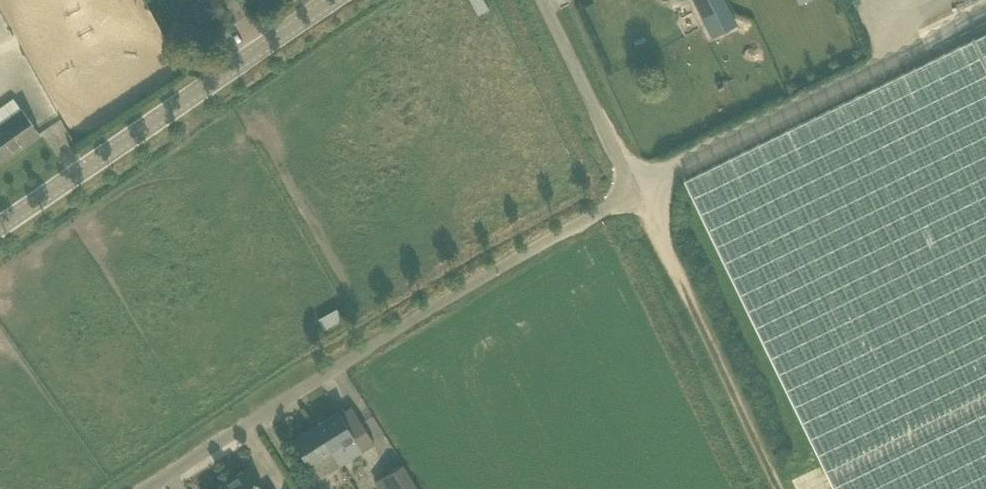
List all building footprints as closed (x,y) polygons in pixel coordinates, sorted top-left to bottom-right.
[(712,37),(737,24),(725,0),(693,0),(712,37)] [(686,180),(837,488),(985,488),(985,34),(686,180)] [(40,134),(22,109),(0,125),(0,162),(40,134)] [(55,150),(73,141),(61,119),(44,129),(55,150)] [(355,438),(338,411),(315,425),(332,452),(341,447),(349,460),(362,451),(354,438),(355,438)] [(332,452),(315,425),(293,440),(309,466),(310,466),(318,479),(340,465),(332,452)] [(403,464),(385,475),(394,488),(418,488),(403,464)] [(249,468),(225,482),(230,488),(262,488),(249,468)]
